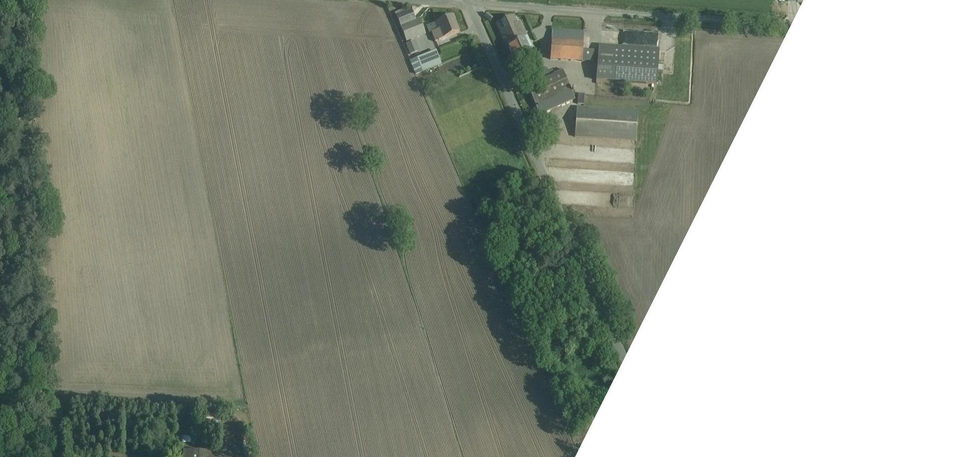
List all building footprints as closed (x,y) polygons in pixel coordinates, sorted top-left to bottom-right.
[(435,41),(463,30),(458,14),(429,25),(435,41)] [(488,14),(483,18),(489,23),(493,19),(488,14)] [(411,17),(398,23),(408,45),(427,37),(421,24),(416,27),(411,17)] [(510,19),(495,25),(510,67),(527,61),(520,42),(527,39),(521,24),(513,27),(510,19)] [(550,59),(584,62),(587,31),(553,28),(550,59)] [(413,73),(440,66),(437,51),(409,59),(413,73)] [(659,54),(603,51),(602,83),(658,86),(659,54)] [(534,106),(564,91),(555,72),(546,77),(542,69),(530,75),(535,84),(525,89),(534,106)] [(576,96),(576,106),(618,106),(619,87),(610,87),(610,97),(576,96)] [(631,115),(576,113),(575,141),(630,143),(631,115)] [(617,167),(632,167),(633,152),(618,151),(617,167)]
